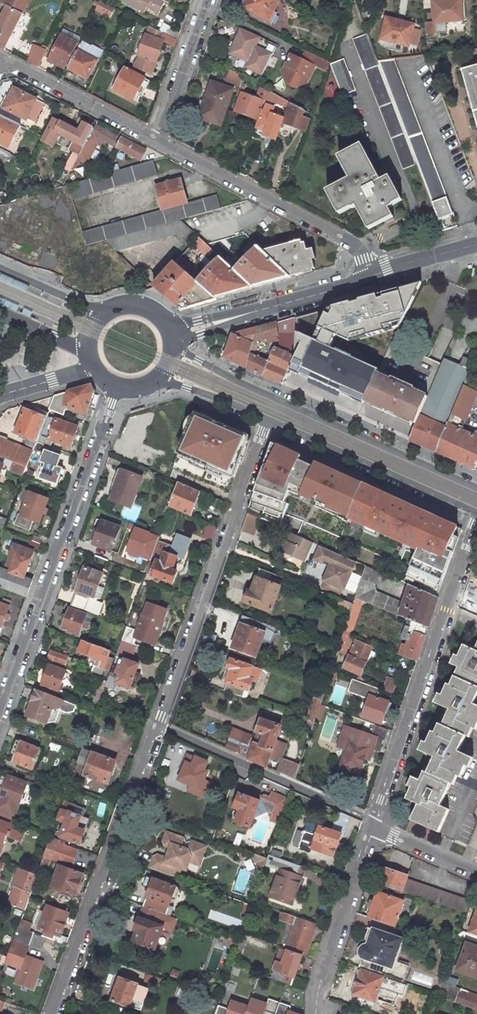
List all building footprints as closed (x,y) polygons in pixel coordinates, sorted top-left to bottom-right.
[(20,11),(26,0),(0,0),(0,1),(5,3),(20,11)] [(94,8),(109,16),(114,7),(100,0),(98,0),(94,8)] [(142,10),(145,5),(156,11),(162,0),(124,0),(142,10)] [(242,7),(267,20),(277,0),(246,0),(242,7)] [(459,1),(459,0),(430,0),(432,31),(442,30),(442,23),(442,19),(460,18),(459,1)] [(459,1),(460,18),(442,19),(442,23),(464,22),(463,0),(459,1)] [(16,19),(20,11),(5,3),(0,13),(0,46),(2,47),(16,19)] [(412,23),(387,15),(380,35),(406,43),(412,23)] [(178,30),(165,23),(160,32),(175,39),(178,30)] [(150,73),(161,41),(172,47),(175,39),(160,32),(147,25),(141,43),(136,41),(134,46),(139,48),(133,65),(150,73)] [(229,51),(246,59),(243,65),(261,74),(269,54),(252,46),(257,36),(240,29),(229,51)] [(75,41),(58,33),(47,56),(64,65),(75,41)] [(415,164),(376,60),(366,33),(352,38),(401,169),(415,164)] [(75,49),(67,67),(73,70),(72,74),(78,77),(80,74),(86,77),(95,59),(97,55),(98,56),(101,49),(91,44),(90,45),(79,40),(75,49)] [(34,43),(30,62),(37,66),(45,47),(34,43)] [(283,70),(287,83),(294,86),(306,83),(315,66),(319,56),(307,50),(302,59),(301,59),(298,63),(294,61),(296,57),(291,54),(283,70)] [(225,60),(242,68),(243,65),(246,59),(229,51),(225,60)] [(315,66),(327,72),(330,63),(331,62),(319,56),(315,66)] [(343,58),(330,63),(343,94),(355,89),(343,58)] [(376,60),(432,208),(448,202),(445,195),(444,195),(393,58),(376,60)] [(218,76),(237,86),(238,83),(239,82),(241,75),(223,65),(218,76)] [(462,70),(476,129),(476,66),(462,70)] [(143,78),(124,67),(113,88),(132,98),(143,78)] [(229,89),(209,81),(196,116),(217,124),(229,89)] [(24,119),(31,122),(42,101),(34,98),(12,86),(8,96),(4,94),(0,102),(0,107),(24,119)] [(287,100),(266,88),(263,94),(263,96),(262,97),(281,103),(285,105),(287,100)] [(255,97),(239,91),(232,109),(255,117),(262,99),(262,97),(263,96),(263,94),(258,92),(256,97),(255,97)] [(273,106),(264,103),(261,109),(270,112),(273,106)] [(285,109),(277,132),(287,136),(288,132),(290,132),(292,130),(293,128),(294,126),(303,129),(307,119),(299,115),(302,108),(294,103),(291,111),(285,109)] [(270,112),(261,109),(255,130),(274,137),(281,116),(270,112)] [(8,145),(19,124),(0,115),(0,141),(8,145)] [(58,132),(78,142),(73,150),(78,153),(92,126),(84,122),(80,130),(52,116),(42,135),(54,141),(58,132)] [(114,136),(95,126),(86,142),(90,144),(92,141),(95,142),(98,136),(110,143),(114,136)] [(40,140),(51,146),(54,141),(42,135),(40,140)] [(113,145),(139,159),(143,149),(118,136),(113,145)] [(376,182),(374,178),(379,175),(361,143),(341,154),(354,176),(327,190),(337,209),(354,200),(367,225),(382,216),(391,211),(387,202),(400,195),(390,175),(376,182)] [(71,197),(156,172),(151,157),(67,182),(71,197)] [(139,229),(179,218),(221,207),(217,194),(187,202),(181,178),(156,185),(162,208),(81,230),(85,244),(100,240),(139,229)] [(436,218),(452,213),(448,202),(432,208),(436,218)] [(385,222),(394,217),(391,211),(382,216),(385,222)] [(179,218),(139,229),(150,239),(175,233),(185,242),(194,232),(179,218)] [(112,248),(150,239),(139,229),(100,240),(112,248)] [(205,243),(198,236),(192,242),(205,253),(211,247),(205,243)] [(300,240),(262,249),(262,250),(289,276),(303,272),(303,270),(313,266),(311,260),(315,259),(311,249),(306,250),(303,243),(301,243),(300,240)] [(257,245),(234,269),(252,287),(289,276),(262,250),(262,249),(257,245)] [(231,267),(225,262),(223,259),(221,257),(219,256),(201,275),(180,255),(174,261),(195,281),(196,281),(214,297),(252,287),(234,269),(231,267)] [(195,281),(174,261),(171,265),(168,262),(156,275),(159,278),(153,285),(165,296),(173,302),(179,307),(214,297),(196,281),(195,281)] [(351,302),(295,317),(294,354),(293,356),(288,370),(362,402),(376,373),(377,369),(332,349),(337,337),(347,341),(398,328),(422,282),(399,288),(400,292),(384,296),(384,299),(378,301),(377,296),(360,300),(361,302),(351,304),(351,302)] [(294,354),(295,317),(277,323),(278,337),(279,345),(294,354)] [(276,321),(230,333),(253,343),(278,337),(277,323),(276,321)] [(253,343),(230,333),(222,358),(246,369),(250,353),(253,343)] [(293,356),(274,346),(267,360),(262,376),(281,386),(288,370),(293,356)] [(267,360),(250,353),(246,369),(262,376),(267,360)] [(415,425),(408,441),(434,453),(447,423),(451,415),(464,385),(470,369),(444,358),(428,396),(415,425)] [(362,402),(415,425),(428,396),(376,373),(362,402)] [(66,404),(86,411),(94,389),(91,384),(54,395),(48,408),(63,414),(66,404)] [(464,385),(451,415),(467,422),(476,399),(476,391),(464,385)] [(47,412),(34,407),(32,413),(24,409),(15,432),(29,437),(28,443),(34,446),(36,440),(38,434),(47,412)] [(171,467),(227,492),(248,435),(195,412),(176,452),(171,467)] [(43,435),(50,416),(46,415),(38,434),(43,435)] [(77,426),(50,416),(43,435),(38,434),(36,440),(49,445),(51,439),(69,446),(77,426)] [(447,423),(434,453),(475,471),(476,466),(476,436),(447,423)] [(0,434),(0,457),(25,467),(32,451),(6,440),(7,437),(0,434)] [(249,508),(282,521),(289,502),(286,501),(288,495),(346,520),(362,483),(315,462),(313,466),(296,459),(298,456),(273,445),(249,508)] [(60,456),(45,450),(41,459),(43,460),(46,461),(44,467),(43,466),(39,477),(57,483),(61,474),(63,467),(60,466),(56,465),(60,456)] [(140,476),(120,468),(109,498),(129,506),(140,476)] [(177,481),(168,507),(190,515),(199,490),(177,481)] [(381,492),(362,483),(346,520),(338,538),(396,564),(390,578),(407,585),(434,598),(452,550),(450,549),(460,527),(434,516),(433,518),(420,512),(421,510),(394,498),(393,500),(380,494),(381,492)] [(4,489),(1,496),(12,501),(15,493),(4,489)] [(47,497),(25,490),(20,503),(24,504),(20,514),(17,513),(13,524),(30,530),(33,520),(38,522),(47,497)] [(393,500),(394,498),(381,492),(380,494),(393,500)] [(433,518),(434,516),(421,510),(420,512),(433,518)] [(110,549),(118,526),(95,518),(92,527),(96,529),(91,543),(110,549)] [(217,527),(208,524),(204,538),(212,541),(217,527)] [(151,533),(137,528),(129,551),(143,556),(151,533)] [(46,537),(32,531),(29,540),(43,546),(46,537)] [(315,543),(289,532),(281,550),(307,561),(315,543)] [(144,573),(171,583),(175,570),(171,569),(177,552),(184,555),(189,538),(176,533),(172,546),(163,543),(156,540),(144,573)] [(156,540),(163,543),(165,537),(158,534),(156,540)] [(8,555),(14,557),(10,565),(5,563),(3,569),(9,571),(8,571),(23,576),(26,566),(32,551),(12,544),(8,555)] [(355,562),(319,545),(313,558),(328,565),(322,579),(342,588),(355,562)] [(93,596),(101,573),(83,566),(78,580),(74,591),(69,604),(96,614),(100,603),(94,600),(95,597),(93,596)] [(251,590),(247,589),(243,601),(270,611),(282,579),(271,575),(272,572),(258,567),(251,590)] [(395,614),(400,600),(375,590),(373,584),(378,572),(364,567),(353,598),(361,601),(395,614)] [(25,596),(31,579),(23,576),(8,571),(9,571),(3,569),(0,568),(0,587),(25,596)] [(74,591),(78,580),(74,578),(70,589),(74,591)] [(434,598),(407,585),(398,615),(410,620),(426,626),(435,599),(434,598)] [(8,605),(10,601),(1,597),(0,601),(0,602),(8,605)] [(350,633),(361,601),(353,598),(342,630),(350,633)] [(8,605),(0,602),(0,627),(8,605)] [(162,620),(166,609),(148,603),(144,613),(142,612),(136,628),(126,624),(121,639),(131,642),(133,636),(155,644),(163,620),(162,620)] [(85,614),(68,608),(61,628),(78,634),(81,626),(83,620),(85,614)] [(268,622),(243,613),(232,645),(256,654),(262,636),(270,641),(276,631),(274,630),(277,625),(268,622)] [(410,620),(403,637),(409,639),(406,646),(401,644),(398,653),(415,660),(426,626),(410,620)] [(335,650),(344,653),(351,633),(350,633),(342,630),(335,650)] [(91,669),(100,672),(109,649),(83,639),(79,650),(96,657),(91,669)] [(115,654),(125,658),(131,660),(137,644),(134,643),(131,642),(121,639),(116,652),(115,654)] [(370,646),(354,639),(342,666),(358,673),(370,646)] [(474,701),(476,695),(476,649),(475,648),(463,643),(458,654),(454,663),(458,664),(462,666),(460,670),(453,684),(450,682),(448,681),(438,702),(449,707),(442,722),(438,731),(435,729),(432,728),(426,740),(422,749),(433,754),(426,770),(422,779),(415,775),(410,784),(405,797),(416,802),(419,803),(413,818),(437,830),(448,806),(439,802),(449,780),(453,771),(457,773),(460,774),(465,763),(469,754),(458,749),(469,723),(476,727),(476,724),(476,703),(474,701)] [(49,657),(65,663),(68,656),(51,650),(49,657)] [(256,666),(231,657),(228,666),(231,667),(224,689),(242,696),(244,687),(248,688),(256,666)] [(134,672),(138,663),(131,660),(125,658),(121,666),(112,662),(106,679),(105,680),(104,685),(112,688),(115,682),(129,687),(132,678),(134,672)] [(48,664),(41,683),(42,684),(40,690),(46,693),(53,696),(56,689),(57,689),(60,682),(64,670),(48,664)] [(453,684),(460,670),(456,669),(450,682),(453,684)] [(395,679),(386,676),(382,689),(390,692),(395,679)] [(353,678),(349,691),(366,696),(360,715),(379,721),(383,709),(386,698),(374,695),(377,687),(353,678)] [(31,701),(26,715),(35,719),(45,722),(46,720),(49,712),(54,714),(56,706),(59,698),(53,696),(46,693),(40,690),(33,688),(29,700),(31,701)] [(260,717),(256,730),(257,730),(255,737),(250,736),(250,734),(232,727),(225,746),(265,764),(268,756),(279,760),(275,769),(293,777),(298,764),(280,757),(286,742),(275,738),(280,725),(260,717)] [(373,722),(369,733),(382,737),(386,727),(373,722)] [(366,746),(348,740),(339,766),(358,772),(366,746)] [(16,754),(13,762),(31,768),(35,755),(38,748),(20,741),(20,743),(14,741),(10,752),(16,754)] [(105,782),(113,760),(81,748),(77,760),(87,764),(83,775),(105,782)] [(206,760),(186,752),(179,768),(182,769),(178,778),(190,783),(188,788),(202,795),(208,781),(203,778),(206,770),(203,768),(206,760)] [(8,774),(0,797),(0,813),(17,819),(30,782),(8,774)] [(257,799),(237,792),(232,806),(239,808),(235,820),(248,824),(251,816),(266,811),(268,816),(271,814),(279,817),(286,797),(273,791),(270,797),(267,796),(262,793),(259,795),(260,798),(257,799)] [(77,842),(87,818),(71,812),(73,805),(62,801),(56,818),(64,821),(60,832),(58,838),(58,840),(65,843),(66,838),(77,842)] [(409,817),(413,818),(419,803),(416,802),(409,817)] [(271,814),(268,816),(270,820),(278,822),(279,817),(271,814)] [(0,818),(0,844),(4,846),(7,837),(12,822),(0,818)] [(12,822),(7,837),(22,842),(27,828),(12,822)] [(339,833),(316,824),(309,847),(330,854),(333,845),(335,846),(339,833)] [(194,857),(202,853),(205,846),(189,840),(185,842),(183,838),(165,831),(161,841),(163,845),(168,848),(169,851),(167,856),(165,857),(156,854),(152,856),(148,867),(176,877),(180,868),(185,870),(188,861),(190,856),(194,857)] [(76,850),(60,844),(48,839),(42,856),(49,858),(54,860),(70,866),(76,850)] [(258,860),(264,863),(266,856),(255,852),(252,859),(258,860)] [(190,856),(188,861),(194,863),(198,865),(202,853),(194,857),(190,856)] [(277,869),(268,895),(290,902),(302,865),(283,859),(279,858),(267,853),(266,856),(264,863),(264,864),(277,869)] [(38,866),(45,869),(49,858),(42,856),(38,866)] [(255,868),(262,870),(264,864),(264,863),(258,860),(255,868)] [(57,863),(50,885),(73,893),(81,872),(57,863)] [(404,872),(383,865),(377,882),(463,912),(468,898),(404,875),(404,872)] [(39,875),(18,868),(12,886),(14,886),(32,893),(39,875)] [(173,885),(151,877),(142,905),(164,912),(170,895),(174,894),(176,888),(173,885)] [(26,911),(32,893),(14,886),(7,904),(26,911)] [(402,899),(376,890),(368,916),(393,925),(402,899)] [(244,901),(238,918),(245,920),(250,904),(244,901)] [(39,927),(53,933),(51,938),(55,940),(65,943),(67,937),(59,934),(68,911),(47,904),(39,927)] [(135,929),(131,940),(153,948),(166,913),(142,905),(133,929),(135,929)] [(476,907),(467,933),(476,936),(476,907)] [(39,927),(44,910),(41,909),(35,926),(39,927)] [(293,923),(289,935),(285,947),(302,953),(306,941),(308,942),(315,921),(279,910),(277,918),(293,923)] [(28,930),(31,922),(20,917),(17,926),(28,930)] [(4,961),(19,966),(23,953),(31,931),(28,930),(17,926),(4,961)] [(401,938),(367,927),(359,949),(359,952),(361,955),(357,966),(402,981),(408,965),(394,960),(401,938)] [(217,938),(237,945),(239,938),(220,932),(217,938)] [(55,940),(54,945),(63,949),(65,943),(55,940)] [(464,943),(455,968),(476,975),(476,948),(464,943)] [(281,972),(278,980),(290,984),(300,955),(285,949),(284,951),(279,950),(276,961),(273,969),(281,972)] [(41,959),(23,953),(19,966),(14,981),(32,987),(41,959)] [(354,985),(351,993),(372,1000),(374,994),(379,996),(384,984),(378,982),(380,976),(359,970),(357,977),(353,976),(350,984),(354,985)] [(141,981),(155,985),(158,977),(144,972),(141,981)] [(136,983),(118,977),(110,999),(127,1005),(129,1000),(136,983)] [(136,983),(129,1000),(141,1005),(147,987),(136,983)] [(446,997),(476,1008),(476,994),(451,984),(446,997)] [(278,1002),(267,998),(265,1003),(250,998),(247,1006),(245,1013),(274,1013),(278,1002)] [(247,1006),(231,1001),(229,1007),(217,1004),(214,1013),(245,1013),(247,1006)] [(278,1002),(274,1013),(296,1013),(287,1011),(289,1005),(278,1002)]
